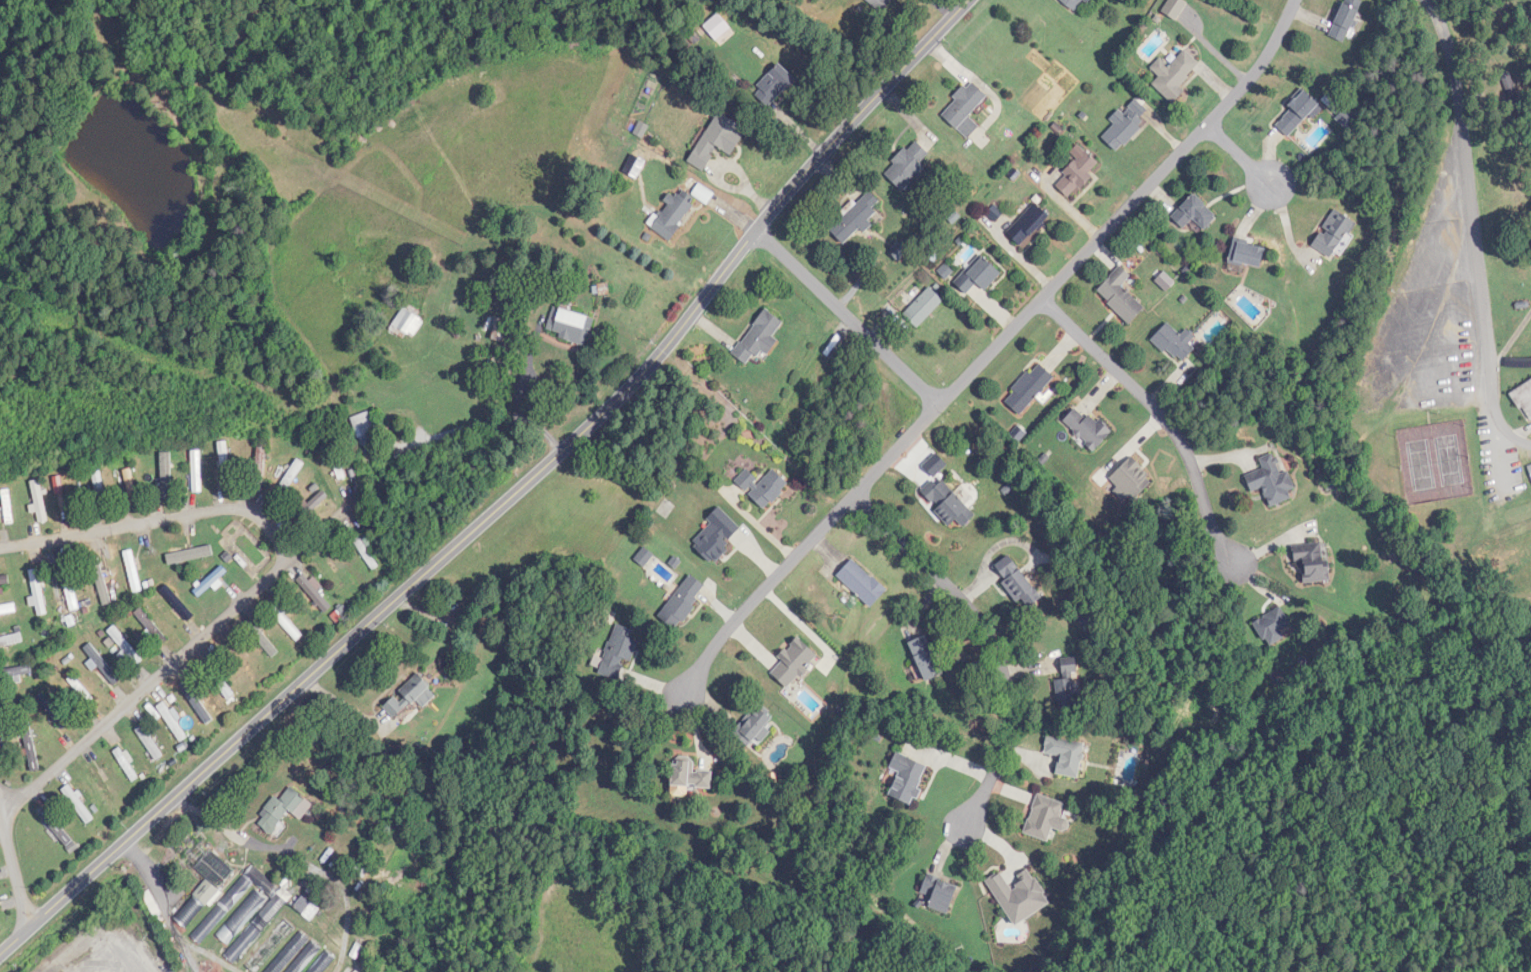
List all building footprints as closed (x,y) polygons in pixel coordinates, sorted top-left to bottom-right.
[(882,12),(891,0),(867,0),(882,12)] [(1084,0),(1063,0),(1076,11),(1084,0)] [(1360,0),(1346,0),(1329,35),(1345,43),(1364,2),(1360,0)] [(1174,104),(1186,92),(1180,86),(1200,65),(1185,50),(1169,67),(1160,58),(1151,68),(1160,77),(1153,84),(1174,104)] [(796,80),(780,64),(752,91),(768,108),(796,80)] [(988,97),(972,81),(942,113),(957,129),(988,97)] [(1275,123),(1288,136),(1320,105),(1307,91),(1275,123)] [(1103,137),(1118,152),(1148,122),(1142,116),(1147,111),(1134,99),(1111,122),(1115,125),(1103,137)] [(690,163),(705,171),(718,147),(733,155),(747,128),(717,112),(690,163)] [(930,152),(915,142),(910,150),(904,146),(885,176),(908,191),(924,165),(922,164),(930,152)] [(1094,178),(1090,174),(1100,165),(1089,151),(1054,181),(1070,199),(1094,178)] [(646,161),(632,155),(624,172),(638,179),(646,161)] [(708,204),(715,193),(699,183),(693,194),(708,204)] [(651,227),(670,240),(697,201),(682,190),(676,198),(673,195),(651,227)] [(862,229),(864,232),(873,224),(869,220),(878,213),(874,208),(880,202),(871,191),(829,227),(844,244),(862,229)] [(1184,229),(1194,219),(1205,230),(1218,217),(1195,193),(1171,217),(1184,229)] [(1051,217),(1036,203),(1006,233),(1021,247),(1051,217)] [(1312,244),(1332,258),(1356,223),(1337,210),(1312,244)] [(1230,262),(1262,268),(1266,246),(1234,240),(1230,262)] [(978,284),(985,292),(1003,274),(986,257),(958,285),(968,294),(978,284)] [(1131,324),(1146,308),(1121,287),(1131,276),(1120,266),(1096,293),(1131,324)] [(904,314),(918,328),(945,301),(931,287),(904,314)] [(425,322),(407,307),(391,327),(409,342),(425,322)] [(586,345),(594,318),(554,307),(546,334),(586,345)] [(749,366),(761,350),(769,356),(779,342),(773,338),(784,323),(766,309),(733,354),(749,366)] [(1195,350),(1190,345),(1196,339),(1187,329),(1180,336),(1169,324),(1153,338),(1178,366),(1195,350)] [(1055,378),(1038,363),(1004,401),(1022,416),(1055,378)] [(1511,391),(1528,421),(1530,420),(1530,380),(1511,391)] [(1094,451),(1110,435),(1080,405),(1064,421),(1094,451)] [(355,426),(361,443),(378,437),(372,420),(355,426)] [(232,487),(228,441),(219,442),(224,488),(232,487)] [(265,491),(265,443),(257,443),(257,491),(265,491)] [(340,480),(347,477),(334,445),(327,447),(340,480)] [(202,450),(193,450),(193,493),(202,493),(202,450)] [(1272,507),(1292,499),(1288,490),(1295,488),(1289,472),(1282,475),(1273,453),(1259,458),(1263,469),(1245,475),(1252,492),(1264,487),(1272,507)] [(1133,502),(1155,480),(1132,457),(1110,479),(1133,502)] [(305,464),(297,459),(275,494),(283,499),(305,464)] [(106,510),(101,468),(93,469),(99,511),(106,510)] [(736,481),(765,510),(790,485),(774,469),(761,483),(748,469),(736,481)] [(939,477),(921,493),(951,526),(958,520),(964,527),(975,516),(939,477)] [(34,481),(38,523),(46,522),(42,480),(34,481)] [(10,490),(3,491),(5,519),(13,519),(10,490)] [(743,532),(720,508),(707,520),(711,524),(693,542),(713,562),(743,532)] [(1305,583),(1328,581),(1326,544),(1295,546),(1296,562),(1304,562),(1305,583)] [(170,553),(171,562),(212,557),(211,548),(170,553)] [(142,590),(133,550),(125,552),(133,592),(142,590)] [(111,602),(99,557),(89,559),(102,605),(111,602)] [(838,574),(871,608),(887,592),(854,558),(838,574)] [(81,609),(67,562),(59,565),(72,611),(81,609)] [(998,574),(1026,610),(1042,598),(1014,562),(998,574)] [(29,570),(39,616),(48,614),(38,568),(29,570)] [(707,587),(690,574),(659,617),(676,630),(707,587)] [(297,581),(327,613),(333,606),(304,575),(297,581)] [(160,593),(189,622),(196,616),(166,586),(160,593)] [(15,603),(0,606),(0,615),(17,612),(15,603)] [(1254,628),(1274,647),(1286,635),(1282,631),(1292,621),(1276,606),(1254,628)] [(599,674),(620,681),(627,662),(632,663),(639,642),(632,639),(635,630),(616,624),(599,674)] [(108,632),(138,665),(144,660),(114,626),(108,632)] [(21,633),(0,638),(0,647),(23,642),(21,633)] [(944,674),(927,635),(910,643),(927,682),(944,674)] [(783,662),(772,673),(789,688),(819,656),(798,637),(779,657),(783,662)] [(86,649),(115,684),(120,680),(92,645),(86,649)] [(1056,681),(1060,711),(1078,708),(1072,659),(1062,660),(1065,679),(1056,681)] [(233,695),(213,661),(205,665),(226,699),(233,695)] [(1,676),(32,676),(32,668),(1,667),(1,676)] [(437,699),(421,675),(400,689),(411,706),(418,702),(422,708),(437,699)] [(68,681),(90,704),(96,699),(73,676),(68,681)] [(38,698),(62,731),(70,725),(45,693),(38,698)] [(404,710),(394,699),(384,707),(394,719),(404,710)] [(776,721),(758,705),(733,733),(751,749),(776,721)] [(39,770),(30,723),(22,724),(31,772),(39,770)] [(137,731),(157,761),(164,756),(144,726),(137,731)] [(1087,745),(1048,737),(1044,754),(1061,758),(1057,775),(1079,780),(1087,745)] [(114,752),(132,782),(141,777),(124,746),(114,752)] [(929,767),(898,753),(890,770),(900,774),(890,797),(912,806),(929,767)] [(713,790),(713,772),(694,772),(695,758),(674,758),(673,790),(713,790)] [(63,791),(87,825),(94,820),(70,785),(63,791)] [(303,821),(314,804),(290,788),(281,802),(274,797),(256,824),(273,835),(289,811),(303,821)] [(1051,842),(1054,830),(1068,833),(1072,820),(1062,818),(1066,803),(1037,795),(1026,835),(1051,842)] [(40,816),(67,847),(74,841),(47,810),(40,816)] [(194,897),(176,920),(188,929),(235,870),(210,850),(195,869),(208,879),(194,897)] [(291,897),(251,865),(192,938),(202,946),(253,884),(257,887),(218,936),(231,947),(223,956),(235,966),(291,897)] [(1051,905),(1030,869),(1017,877),(1021,883),(1012,889),(1002,872),(987,881),(1015,927),(1051,905)] [(933,900),(930,904),(943,914),(960,893),(934,873),(920,890),(933,900)] [(320,909),(303,897),(294,909),(311,922),(320,909)] [(297,929),(287,920),(246,966),(252,971),(259,971),(297,929)] [(324,950),(301,930),(265,971),(304,971),(324,950)] [(336,957),(325,949),(308,971),(324,971),(336,957)]
